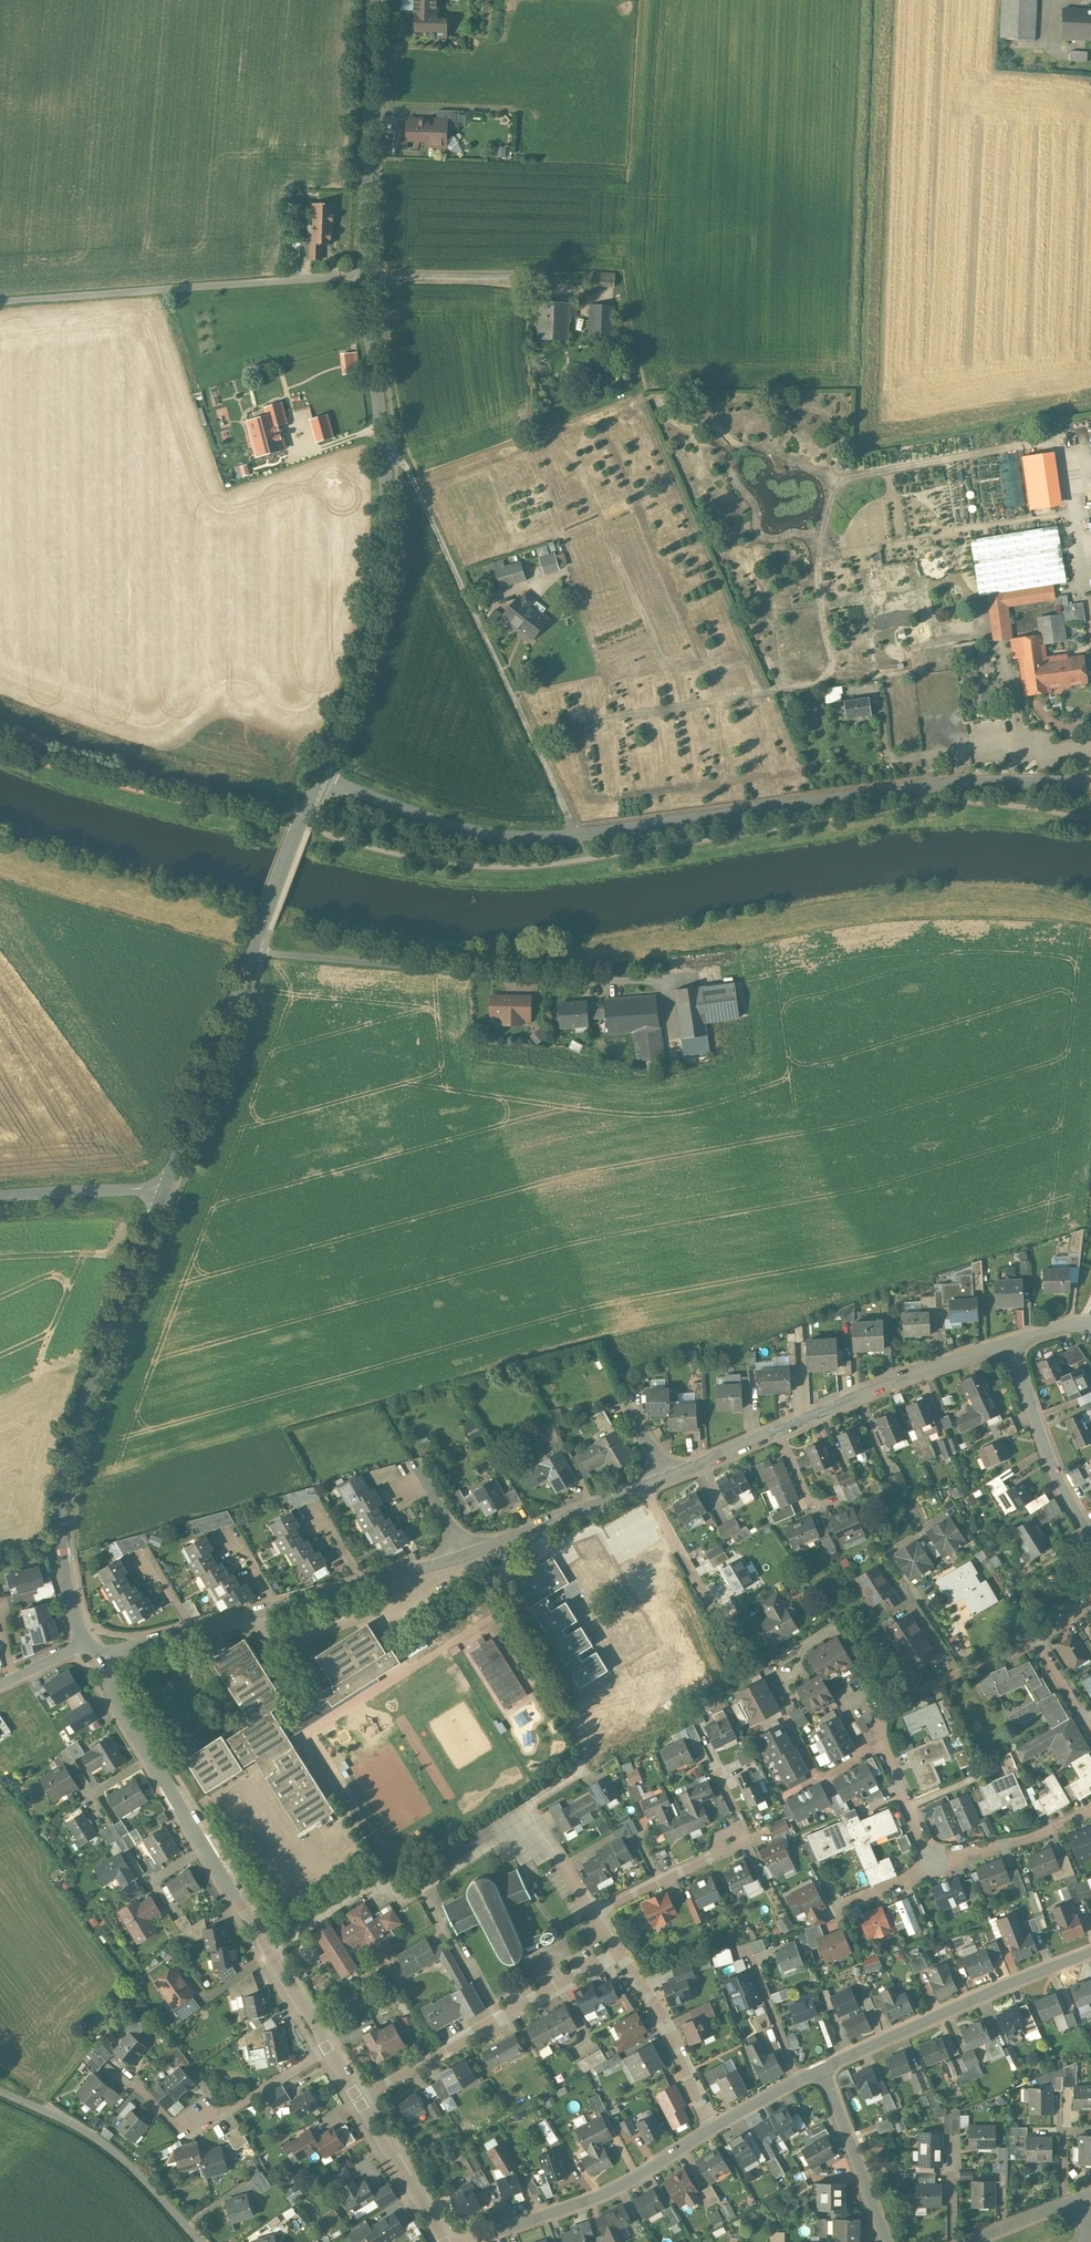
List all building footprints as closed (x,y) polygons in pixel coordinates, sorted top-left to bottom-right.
[(419,13),(437,13),(437,0),(420,0),(419,13)] [(1002,39),(1037,41),(1038,0),(1003,0),(1002,39)] [(1086,12),(1063,12),(1062,41),(1086,41),(1086,39),(1086,12)] [(419,13),(416,13),(416,32),(435,32),(435,37),(447,38),(447,21),(437,21),(437,13),(419,13)] [(1089,53),(1071,53),(1071,62),(1089,62),(1089,53)] [(462,116),(440,115),(440,124),(450,124),(450,130),(462,130),(462,116)] [(450,124),(440,124),(440,132),(439,133),(430,133),(430,145),(429,145),(429,150),(439,150),(441,152),(447,152),(449,150),(453,155),(461,146),(456,141),(449,134),(450,130),(450,124)] [(431,126),(410,125),(410,135),(410,145),(429,145),(430,145),(430,133),(431,126)] [(410,135),(400,135),(400,144),(410,145),(410,135)] [(334,205),(314,205),(313,225),(314,225),(313,233),(316,233),(317,225),(332,225),(334,225),(334,205)] [(332,225),(317,225),(316,233),(313,233),(313,242),(312,242),(311,259),(321,260),(322,244),(332,244),(332,237),(332,225)] [(299,242),(291,242),(290,259),(299,260),(299,242)] [(615,274),(593,272),(592,285),(614,287),(615,274)] [(577,306),(540,304),(538,341),(567,343),(568,318),(576,318),(577,306)] [(612,308),(590,307),(589,338),(610,339),(612,308)] [(357,353),(342,355),(344,374),(359,373),(357,353)] [(287,423),(281,404),(266,408),(268,417),(248,422),(257,457),(286,449),(279,425),(287,423)] [(327,416),(311,420),(317,442),(333,437),(327,416)] [(1048,454),(1024,458),(1031,509),(1055,505),(1048,454)] [(236,467),(238,477),(251,474),(248,463),(236,467)] [(1058,526),(971,540),(980,596),(1051,585),(1067,582),(1058,526)] [(548,543),(550,552),(557,550),(555,541),(548,543)] [(558,554),(561,567),(569,565),(565,552),(558,554)] [(553,554),(540,559),(545,575),(558,570),(553,554)] [(520,565),(494,573),(499,589),(525,580),(520,565)] [(1051,585),(989,595),(995,638),(1013,636),(1008,605),(1053,598),(1051,585)] [(521,593),(502,619),(516,630),(531,609),(528,607),(532,601),(521,593)] [(1083,603),(1061,606),(1062,615),(1063,623),(1076,621),(1079,623),(1086,622),(1083,603)] [(546,620),(531,609),(516,630),(531,641),(546,620)] [(1062,615),(1039,618),(1041,636),(1042,644),(1043,644),(1066,641),(1063,623),(1062,615)] [(1043,644),(1042,644),(1041,636),(1012,640),(1015,657),(1021,657),(1026,695),(1050,691),(1049,687),(1085,682),(1081,657),(1080,657),(1080,659),(1067,660),(1066,656),(1045,658),(1043,644)] [(841,694),(826,696),(827,704),(842,702),(841,694)] [(870,698),(844,701),(847,719),(872,715),(870,698)] [(734,983),(701,988),(706,1023),(739,1018),(734,983)] [(701,987),(676,990),(683,1039),(708,1036),(706,1023),(701,988),(701,987)] [(605,1001),(607,1016),(609,1034),(634,1031),(660,1028),(656,994),(605,1001)] [(522,997),(492,996),(491,1016),(506,1016),(506,1024),(521,1025),(522,1022),(530,1022),(531,1001),(522,1000),(522,997)] [(586,1002),(560,1005),(561,1028),(588,1026),(587,1017),(607,1016),(605,1001),(605,1000),(604,1001),(605,1006),(587,1007),(586,1002)] [(542,1027),(531,1035),(538,1044),(549,1035),(542,1027)] [(660,1028),(634,1031),(638,1062),(664,1059),(660,1028)] [(708,1036),(683,1039),(685,1055),(710,1052),(708,1036)] [(660,1061),(647,1063),(648,1071),(665,1069),(665,1065),(661,1065),(660,1061)] [(1081,1253),(1068,1253),(1069,1267),(1080,1267),(1081,1253)] [(981,1260),(972,1263),(972,1274),(973,1290),(983,1289),(981,1260)] [(1029,1260),(1020,1260),(1021,1277),(1030,1276),(1029,1260)] [(1070,1269),(1044,1270),(1044,1287),(1054,1287),(1054,1291),(1070,1291),(1070,1269)] [(960,1283),(942,1284),(942,1292),(943,1305),(950,1304),(950,1301),(974,1299),(973,1290),(972,1274),(959,1274),(960,1283)] [(1023,1280),(996,1281),(997,1306),(1024,1305),(1023,1291),(1021,1291),(1021,1287),(1023,1287),(1023,1280)] [(936,1295),(920,1296),(921,1303),(928,1302),(928,1310),(936,1309),(936,1308),(936,1295)] [(974,1299),(950,1301),(950,1304),(951,1321),(978,1319),(977,1299),(974,1299)] [(854,1303),(841,1309),(842,1321),(855,1320),(854,1303)] [(1024,1310),(1016,1310),(1017,1328),(1024,1328),(1024,1310)] [(929,1313),(903,1314),(904,1335),(930,1334),(929,1313)] [(883,1322),(852,1323),(854,1350),(884,1348),(884,1342),(883,1322)] [(803,1325),(795,1328),(796,1343),(804,1342),(803,1325)] [(836,1340),(806,1342),(808,1369),(837,1368),(838,1368),(838,1361),(836,1340)] [(1078,1346),(1064,1352),(1070,1365),(1086,1358),(1078,1346)] [(1055,1357),(1039,1364),(1048,1384),(1061,1377),(1064,1376),(1055,1357)] [(844,1361),(838,1361),(838,1368),(837,1368),(838,1375),(845,1375),(844,1361)] [(1080,1368),(1064,1376),(1061,1377),(1072,1400),(1090,1391),(1080,1368)] [(773,1370),(758,1371),(758,1391),(774,1391),(773,1370)] [(791,1391),(790,1370),(773,1370),(774,1391),(791,1391)] [(983,1372),(961,1382),(968,1398),(970,1397),(988,1388),(988,1389),(990,1388),(983,1372)] [(750,1376),(737,1377),(737,1385),(742,1384),(742,1390),(750,1390),(750,1376)] [(702,1382),(693,1383),(695,1400),(703,1400),(702,1382)] [(737,1385),(717,1386),(719,1409),(743,1408),(742,1390),(742,1384),(737,1385)] [(988,1388),(970,1397),(973,1404),(967,1407),(970,1414),(976,1411),(981,1422),(1000,1414),(988,1389),(988,1388)] [(668,1390),(648,1391),(649,1414),(668,1413),(668,1415),(669,1415),(669,1402),(668,1390)] [(901,1392),(893,1395),(898,1406),(905,1403),(901,1392)] [(924,1398),(922,1397),(918,1399),(917,1401),(917,1403),(908,1406),(917,1427),(914,1428),(915,1430),(919,1438),(927,1434),(928,1435),(938,1431),(934,1423),(935,1423),(935,1421),(926,1399),(925,1399),(924,1398)] [(1080,1406),(1084,1413),(1090,1409),(1090,1401),(1080,1406)] [(696,1404),(679,1405),(679,1402),(669,1402),(669,1415),(670,1430),(693,1428),(697,1428),(696,1404)] [(609,1436),(578,1454),(585,1467),(586,1467),(603,1456),(612,1471),(632,1459),(603,1410),(592,1416),(601,1431),(605,1428),(609,1436)] [(970,1414),(957,1420),(962,1430),(981,1422),(976,1411),(970,1414)] [(893,1412),(877,1419),(882,1430),(877,1433),(880,1439),(901,1430),(893,1412)] [(945,1428),(953,1426),(950,1414),(942,1416),(945,1428)] [(1081,1414),(1066,1420),(1074,1438),(1073,1439),(1078,1448),(1090,1442),(1090,1434),(1090,1431),(1089,1432),(1081,1414)] [(1010,1416),(997,1423),(1001,1430),(1002,1429),(1014,1424),(1010,1416)] [(472,1432),(480,1427),(473,1417),(465,1422),(472,1432)] [(552,1422),(541,1425),(543,1428),(543,1431),(545,1435),(547,1436),(552,1445),(562,1439),(552,1422)] [(1014,1424),(1002,1429),(1006,1437),(1018,1432),(1014,1424)] [(659,1427),(652,1431),(659,1442),(660,1443),(666,1439),(659,1427)] [(855,1429),(838,1436),(848,1458),(864,1451),(855,1429)] [(915,1430),(909,1432),(912,1441),(919,1438),(915,1430)] [(919,1438),(912,1441),(922,1462),(936,1456),(928,1435),(927,1434),(919,1438)] [(552,1445),(550,1446),(556,1456),(561,1455),(568,1450),(562,1439),(552,1445)] [(953,1454),(948,1439),(940,1442),(945,1457),(953,1454)] [(1001,1440),(983,1448),(991,1466),(1010,1456),(1005,1447),(1004,1447),(1001,1440)] [(823,1442),(807,1449),(815,1469),(831,1462),(823,1442)] [(889,1442),(877,1447),(882,1457),(887,1454),(886,1453),(893,1450),(889,1442)] [(585,1467),(578,1454),(572,1457),(585,1480),(592,1476),(586,1467),(585,1467)] [(556,1456),(525,1474),(532,1486),(549,1477),(557,1491),(575,1481),(561,1455),(556,1456)] [(771,1466),(768,1459),(757,1464),(760,1471),(771,1466)] [(781,1461),(771,1466),(760,1471),(768,1490),(771,1489),(790,1481),(787,1475),(786,1475),(783,1468),(784,1467),(781,1461)] [(395,1464),(376,1470),(384,1484),(389,1480),(390,1482),(395,1479),(396,1480),(403,1477),(395,1464)] [(376,1470),(369,1472),(377,1485),(382,1482),(383,1484),(384,1484),(376,1470)] [(741,1471),(727,1479),(726,1477),(717,1482),(727,1501),(738,1495),(749,1489),(750,1488),(741,1471)] [(855,1482),(851,1471),(844,1474),(849,1484),(855,1482)] [(898,1492),(910,1487),(903,1471),(891,1475),(898,1492)] [(844,1473),(837,1476),(840,1483),(835,1486),(838,1495),(851,1490),(849,1484),(844,1474),(844,1473)] [(999,1476),(987,1483),(989,1488),(1002,1480),(999,1476)] [(363,1479),(358,1478),(352,1482),(341,1488),(349,1501),(351,1504),(354,1503),(353,1502),(370,1493),(363,1479)] [(351,1480),(339,1487),(348,1502),(349,1501),(341,1488),(352,1482),(351,1480)] [(495,1480),(465,1498),(468,1503),(467,1504),(468,1507),(469,1506),(472,1512),(483,1506),(487,1514),(506,1503),(505,1500),(506,1500),(503,1495),(495,1480)] [(1002,1480),(989,1488),(1000,1504),(1005,1500),(1012,1511),(1018,1507),(1007,1491),(1008,1490),(1002,1480)] [(790,1481),(771,1489),(774,1497),(779,1507),(787,1504),(787,1505),(790,1504),(798,1500),(795,1494),(794,1494),(791,1487),(792,1486),(790,1481)] [(1008,1490),(1007,1491),(1018,1507),(1018,1508),(1025,1503),(1032,1499),(1033,1498),(1026,1489),(1025,1489),(1021,1483),(1008,1490)] [(515,1488),(503,1495),(506,1500),(505,1500),(506,1503),(509,1508),(522,1501),(515,1488)] [(749,1489),(738,1495),(743,1504),(754,1498),(749,1489)] [(370,1493),(353,1502),(354,1503),(356,1502),(363,1515),(357,1518),(357,1519),(378,1506),(382,1504),(374,1490),(370,1493)] [(851,1490),(838,1495),(843,1506),(856,1500),(851,1490)] [(695,1493),(674,1504),(684,1523),(705,1511),(695,1493)] [(974,1493),(967,1497),(971,1505),(978,1502),(974,1493)] [(287,1494),(277,1497),(279,1505),(291,1500),(287,1494)] [(1044,1495),(1035,1501),(1039,1508),(1048,1502),(1044,1495)] [(774,1497),(769,1499),(774,1510),(779,1507),(774,1497)] [(1039,1508),(1031,1513),(1033,1517),(1033,1518),(1028,1521),(1032,1527),(1051,1515),(1053,1518),(1062,1512),(1054,1498),(1039,1508)] [(1034,1502),(1032,1499),(1025,1503),(1031,1513),(1039,1508),(1035,1501),(1034,1502)] [(774,1510),(769,1512),(774,1524),(795,1515),(790,1504),(787,1505),(787,1504),(774,1510)] [(378,1506),(360,1517),(367,1531),(371,1529),(386,1520),(378,1506)] [(853,1508),(833,1517),(838,1529),(837,1529),(842,1541),(863,1532),(853,1508)] [(833,1517),(830,1511),(821,1516),(828,1533),(837,1529),(838,1529),(833,1517)] [(293,1513),(274,1523),(282,1537),(297,1529),(300,1526),(293,1513)] [(202,1518),(187,1522),(191,1528),(198,1526),(203,1534),(209,1530),(202,1518)] [(386,1520),(371,1529),(379,1542),(381,1541),(397,1531),(390,1518),(386,1520)] [(736,1518),(728,1522),(732,1528),(728,1530),(731,1535),(742,1529),(742,1528),(736,1518)] [(811,1519),(795,1526),(794,1525),(785,1529),(794,1549),(795,1549),(797,1553),(806,1549),(805,1544),(806,1544),(804,1541),(819,1535),(811,1518),(810,1518),(811,1519)] [(965,1541),(950,1519),(944,1523),(943,1521),(939,1524),(955,1550),(960,1547),(960,1545),(961,1546),(961,1545),(960,1545),(960,1543),(965,1541)] [(1032,1527),(1028,1521),(1017,1528),(1027,1543),(1022,1546),(1026,1552),(1021,1555),(1025,1562),(1029,1560),(1030,1561),(1051,1546),(1046,1538),(1041,1541),(1032,1527)] [(728,1522),(715,1529),(721,1540),(731,1535),(728,1530),(732,1528),(728,1522)] [(955,1550),(939,1524),(934,1528),(935,1529),(928,1533),(933,1540),(927,1544),(936,1557),(941,1553),(943,1555),(947,1552),(950,1553),(955,1550)] [(746,1526),(742,1528),(742,1529),(731,1535),(736,1545),(752,1536),(746,1526)] [(282,1537),(278,1539),(285,1553),(289,1551),(304,1542),(297,1529),(282,1537)] [(397,1531),(381,1541),(388,1555),(409,1543),(401,1529),(397,1531)] [(142,1534),(116,1541),(124,1555),(129,1552),(130,1553),(136,1550),(137,1552),(142,1548),(143,1550),(149,1546),(142,1534)] [(206,1536),(188,1547),(195,1560),(210,1552),(214,1549),(206,1536)] [(836,1550),(830,1536),(820,1541),(827,1555),(836,1550)] [(1063,1538),(1054,1544),(1057,1549),(1054,1551),(1057,1557),(1070,1549),(1063,1538)] [(304,1542),(289,1551),(297,1564),(316,1553),(308,1540),(304,1542)] [(918,1542),(916,1543),(915,1542),(897,1554),(898,1555),(896,1556),(910,1578),(912,1577),(913,1579),(932,1567),(930,1565),(932,1564),(918,1542)] [(722,1544),(707,1553),(715,1566),(730,1557),(722,1544)] [(404,1550),(392,1556),(395,1562),(407,1555),(404,1550)] [(297,1564),(295,1565),(301,1562),(308,1575),(306,1576),(307,1577),(309,1576),(326,1566),(328,1565),(327,1564),(320,1551),(297,1564)] [(195,1560),(191,1563),(199,1576),(203,1574),(218,1565),(210,1552),(195,1560)] [(752,1552),(743,1558),(741,1555),(730,1562),(731,1564),(722,1570),(725,1576),(728,1574),(735,1588),(747,1582),(745,1579),(759,1571),(755,1563),(758,1562),(752,1552)] [(1001,1563),(996,1555),(990,1559),(995,1567),(1001,1563)] [(569,1584),(553,1558),(513,1582),(528,1608),(530,1607),(579,1689),(609,1671),(597,1651),(582,1660),(579,1655),(593,1646),(582,1627),(566,1637),(561,1629),(575,1620),(565,1603),(551,1612),(546,1603),(549,1601),(546,1597),(569,1584)] [(120,1559),(102,1570),(109,1583),(124,1575),(128,1573),(120,1559)] [(218,1565),(203,1574),(210,1587),(230,1576),(222,1563),(218,1565)] [(970,1563),(947,1575),(953,1585),(951,1586),(958,1598),(963,1595),(973,1613),(996,1600),(986,1581),(979,1585),(973,1573),(975,1572),(970,1563)] [(326,1566),(309,1576),(313,1583),(330,1573),(326,1566)] [(887,1584),(876,1566),(860,1577),(864,1584),(862,1586),(869,1597),(866,1599),(871,1607),(881,1600),(894,1593),(893,1591),(889,1585),(887,1584)] [(25,1573),(20,1574),(19,1573),(6,1577),(9,1588),(16,1586),(18,1592),(36,1587),(35,1585),(42,1583),(38,1568),(25,1571),(25,1573)] [(210,1587),(209,1588),(216,1602),(225,1597),(242,1588),(241,1587),(234,1574),(230,1576),(210,1587)] [(109,1583),(106,1585),(113,1599),(117,1597),(132,1588),(124,1575),(109,1583)] [(947,1575),(939,1580),(951,1602),(958,1598),(951,1586),(953,1585),(947,1575)] [(247,1584),(241,1587),(242,1588),(225,1597),(230,1606),(238,1602),(240,1605),(254,1596),(247,1584)] [(132,1588),(117,1597),(125,1610),(129,1608),(143,1600),(135,1586),(132,1588)] [(53,1589),(45,1592),(47,1598),(55,1596),(53,1589)] [(894,1593),(881,1600),(887,1610),(901,1602),(894,1591),(893,1591),(894,1593)] [(777,1595),(762,1604),(766,1610),(780,1602),(777,1595)] [(143,1600),(129,1608),(136,1621),(155,1611),(147,1597),(143,1600)] [(225,1597),(216,1602),(221,1610),(227,1608),(230,1606),(225,1597)] [(192,1617),(200,1613),(193,1598),(184,1602),(192,1617)] [(490,1614),(483,1602),(475,1607),(482,1618),(490,1614)] [(780,1602),(766,1610),(770,1617),(784,1609),(780,1602)] [(45,1604),(22,1611),(27,1627),(29,1626),(49,1620),(45,1604)] [(770,1617),(761,1623),(772,1641),(796,1627),(786,1608),(770,1617)] [(896,1622),(885,1629),(912,1671),(923,1664),(936,1656),(925,1638),(928,1636),(924,1630),(921,1631),(909,1614),(896,1622)] [(892,1616),(881,1624),(885,1629),(896,1622),(892,1616)] [(49,1620),(29,1626),(31,1633),(27,1634),(29,1643),(30,1644),(40,1641),(54,1637),(52,1630),(54,1629),(51,1619),(49,1620)] [(334,1685),(278,1720),(283,1729),(284,1729),(329,1701),(332,1706),(401,1663),(391,1648),(386,1652),(368,1624),(316,1656),(323,1667),(334,1685)] [(1090,1629),(1090,1628),(1088,1626),(1083,1631),(1090,1644),(1090,1630),(1090,1629)] [(1082,1631),(1076,1635),(1087,1655),(1088,1654),(1090,1652),(1090,1644),(1083,1631),(1082,1631)] [(505,1708),(529,1695),(494,1636),(487,1640),(484,1635),(478,1639),(481,1645),(471,1651),(505,1708)] [(1076,1635),(1058,1646),(1071,1668),(1089,1657),(1088,1654),(1087,1655),(1076,1635)] [(820,1675),(811,1681),(810,1678),(804,1681),(806,1684),(797,1689),(811,1712),(834,1698),(824,1682),(854,1664),(837,1637),(825,1645),(824,1642),(818,1645),(820,1648),(808,1655),(820,1675)] [(286,1703),(245,1639),(212,1660),(252,1724),(238,1732),(239,1732),(226,1740),(223,1736),(186,1759),(207,1792),(244,1769),(243,1768),(256,1759),(301,1832),(335,1811),(284,1729),(283,1729),(278,1720),(272,1711),(286,1703)] [(40,1641),(30,1644),(29,1643),(22,1646),(27,1656),(42,1649),(40,1641)] [(222,1647),(214,1652),(216,1657),(230,1648),(229,1646),(224,1649),(222,1647)] [(323,1667),(316,1656),(310,1660),(317,1671),(323,1667)] [(1029,1663),(1008,1672),(1006,1667),(979,1679),(985,1694),(997,1689),(1000,1695),(1026,1685),(1029,1691),(1044,1682),(1042,1680),(1041,1682),(1029,1663)] [(923,1664),(912,1671),(916,1677),(927,1670),(923,1664)] [(42,1684),(56,1705),(80,1690),(67,1669),(42,1684)] [(1083,1679),(1090,1692),(1090,1674),(1083,1679)] [(764,1679),(736,1694),(752,1724),(780,1710),(773,1697),(776,1696),(773,1691),(770,1692),(764,1679)] [(889,1681),(878,1688),(884,1697),(895,1691),(889,1681)] [(1044,1682),(1029,1691),(1034,1701),(1009,1715),(1012,1724),(1021,1720),(1023,1723),(1042,1711),(1051,1728),(1068,1718),(1053,1692),(1050,1694),(1044,1682)] [(64,1714),(75,1733),(98,1720),(87,1701),(64,1714)] [(943,1718),(936,1703),(904,1716),(909,1729),(921,1723),(921,1721),(927,1718),(936,1739),(941,1738),(957,1730),(951,1715),(943,1718)] [(706,1721),(698,1705),(691,1709),(698,1724),(706,1721)] [(802,1706),(791,1712),(798,1725),(809,1720),(802,1706)] [(723,1708),(713,1713),(717,1721),(727,1716),(723,1708)] [(869,1713),(862,1717),(865,1723),(872,1719),(869,1713)] [(717,1721),(705,1727),(715,1747),(736,1736),(727,1716),(717,1721)] [(1016,1748),(1023,1760),(1050,1744),(1059,1760),(1057,1761),(1061,1768),(1071,1762),(1089,1752),(1090,1751),(1090,1750),(1071,1716),(1068,1718),(1051,1728),(1016,1748)] [(837,1717),(817,1727),(819,1733),(818,1733),(821,1740),(843,1728),(837,1717)] [(865,1723),(862,1717),(856,1721),(863,1732),(868,1729),(865,1723)] [(862,1732),(855,1721),(850,1724),(856,1736),(862,1732)] [(701,1740),(694,1724),(688,1728),(693,1744),(701,1740)] [(781,1725),(760,1735),(766,1748),(787,1737),(781,1725)] [(843,1728),(821,1740),(824,1746),(826,1745),(828,1749),(828,1750),(849,1739),(843,1728)] [(962,1750),(955,1734),(947,1738),(954,1753),(962,1750)] [(109,1737),(92,1748),(94,1750),(83,1757),(91,1771),(102,1764),(108,1772),(125,1762),(109,1737)] [(787,1737),(766,1748),(773,1760),(775,1759),(775,1758),(793,1749),(793,1748),(787,1737)] [(936,1739),(906,1752),(922,1789),(939,1781),(935,1771),(934,1771),(929,1759),(947,1752),(941,1738),(936,1739)] [(563,1757),(566,1742),(555,1739),(551,1754),(563,1757)] [(849,1739),(828,1750),(828,1749),(827,1750),(830,1756),(831,1756),(834,1761),(855,1750),(849,1739)] [(684,1740),(662,1750),(671,1768),(692,1758),(684,1740)] [(78,1741),(68,1747),(75,1760),(85,1753),(78,1741)] [(749,1746),(737,1752),(740,1759),(750,1755),(752,1754),(749,1746)] [(75,1760),(68,1747),(61,1752),(69,1766),(76,1761),(75,1760)] [(801,1760),(795,1747),(793,1748),(793,1749),(775,1758),(775,1759),(781,1770),(801,1760)] [(962,1750),(954,1753),(961,1768),(972,1763),(965,1749),(962,1750)] [(1010,1752),(999,1758),(1004,1771),(1016,1766),(1010,1752)] [(1071,1762),(1080,1778),(1070,1784),(1077,1797),(1079,1800),(1090,1793),(1090,1756),(1089,1752),(1071,1762)] [(750,1755),(740,1759),(742,1765),(752,1761),(750,1755)] [(617,1756),(602,1766),(608,1777),(609,1777),(611,1781),(619,1777),(616,1773),(622,1770),(617,1756)] [(878,1767),(872,1756),(865,1761),(866,1764),(867,1763),(871,1771),(878,1767)] [(808,1772),(801,1760),(781,1770),(787,1783),(808,1772)] [(632,1761),(624,1764),(630,1784),(643,1779),(639,1766),(635,1767),(632,1761)] [(866,1764),(850,1772),(860,1792),(877,1783),(871,1771),(867,1763),(866,1764)] [(65,1764),(40,1779),(53,1801),(78,1786),(65,1764)] [(1007,1776),(980,1788),(980,1789),(986,1801),(989,1808),(1010,1799),(1014,1809),(1026,1804),(1015,1779),(1021,1776),(1016,1766),(1004,1771),(1007,1776)] [(751,1770),(736,1776),(742,1789),(757,1783),(751,1770)] [(850,1772),(834,1781),(840,1793),(844,1800),(845,1800),(860,1792),(850,1772)] [(1062,1788),(1053,1773),(1043,1779),(1051,1791),(1039,1798),(1046,1812),(1048,1814),(1070,1801),(1062,1788)] [(608,1777),(596,1784),(596,1785),(594,1786),(594,1789),(591,1790),(592,1793),(600,1806),(619,1795),(611,1781),(609,1777),(608,1777)] [(698,1778),(684,1784),(687,1792),(694,1789),(694,1787),(701,1784),(698,1778)] [(136,1780),(108,1797),(120,1817),(148,1800),(136,1780)] [(757,1783),(742,1789),(749,1806),(765,1799),(763,1792),(767,1790),(763,1780),(757,1783)] [(701,1784),(694,1787),(694,1789),(687,1792),(680,1795),(686,1809),(680,1811),(682,1815),(685,1823),(686,1823),(690,1831),(690,1832),(710,1823),(703,1806),(700,1801),(714,1796),(708,1781),(701,1784)] [(636,1784),(629,1787),(635,1802),(643,1799),(636,1784)] [(821,1784),(804,1792),(814,1812),(831,1804),(828,1799),(821,1784)] [(1070,1784),(1062,1788),(1070,1801),(1077,1797),(1070,1784)] [(980,1789),(974,1791),(980,1803),(986,1801),(980,1789)] [(881,1790),(866,1797),(868,1802),(873,1801),(873,1802),(884,1797),(881,1790)] [(666,1792),(642,1802),(648,1817),(656,1813),(667,1841),(690,1831),(686,1823),(685,1823),(682,1815),(676,1818),(666,1792)] [(814,1812),(804,1792),(788,1801),(788,1802),(796,1817),(798,1821),(800,1820),(800,1821),(807,1818),(806,1817),(814,1812)] [(592,1793),(554,1814),(560,1824),(564,1832),(580,1822),(578,1818),(600,1806),(592,1793)] [(844,1800),(840,1793),(834,1796),(844,1814),(850,1811),(845,1800),(844,1800)] [(967,1793),(950,1801),(963,1831),(972,1827),(972,1825),(979,1822),(967,1793)] [(731,1813),(722,1794),(713,1799),(722,1817),(731,1813)] [(844,1814),(834,1796),(828,1799),(831,1804),(837,1817),(841,1815),(844,1814)] [(1046,1812),(1039,1798),(1032,1801),(1039,1817),(1046,1812)] [(553,1813),(564,1807),(561,1801),(550,1807),(553,1813)] [(950,1801),(942,1804),(944,1810),(933,1814),(942,1834),(951,1830),(954,1835),(955,1834),(959,1842),(966,1839),(962,1831),(963,1831),(950,1801)] [(796,1817),(788,1802),(781,1805),(789,1820),(796,1817)] [(940,1802),(930,1807),(933,1815),(933,1814),(944,1810),(942,1804),(940,1802)] [(844,1814),(841,1815),(844,1821),(846,1828),(859,1822),(854,1809),(850,1811),(844,1814)] [(859,1822),(846,1828),(852,1842),(854,1845),(864,1869),(877,1864),(877,1863),(868,1842),(887,1834),(889,1839),(902,1834),(900,1828),(897,1829),(888,1810),(870,1818),(871,1819),(865,1822),(864,1820),(859,1822)] [(84,1812),(67,1822),(81,1846),(98,1836),(84,1812)] [(987,1817),(981,1820),(984,1827),(991,1824),(987,1817)] [(122,1820),(115,1825),(122,1837),(123,1837),(130,1833),(122,1820)] [(629,1822),(634,1833),(639,1831),(634,1820),(629,1822)] [(785,1820),(770,1827),(774,1835),(788,1827),(785,1820)] [(844,1821),(808,1836),(810,1841),(818,1860),(818,1861),(854,1845),(852,1842),(846,1828),(844,1821)] [(114,1823),(101,1831),(109,1845),(116,1841),(122,1837),(115,1825),(114,1823)] [(564,1832),(560,1824),(551,1829),(560,1843),(568,1839),(564,1832)] [(627,1824),(613,1832),(617,1839),(622,1837),(624,1840),(633,1835),(627,1824)] [(164,1827),(144,1839),(159,1864),(179,1852),(164,1827)] [(1070,1836),(1079,1860),(1081,1860),(1084,1861),(1090,1859),(1090,1856),(1090,1828),(1070,1836)] [(130,1833),(123,1837),(130,1849),(137,1844),(130,1833)] [(906,1834),(898,1838),(900,1843),(901,1842),(905,1852),(912,1849),(906,1834)] [(122,1837),(116,1841),(123,1853),(130,1849),(123,1837),(122,1837)] [(617,1839),(605,1845),(597,1850),(607,1868),(608,1867),(609,1868),(607,1868),(609,1872),(634,1859),(632,1855),(624,1840),(622,1837),(617,1839)] [(780,1838),(772,1842),(773,1846),(762,1851),(775,1878),(776,1877),(774,1875),(793,1866),(794,1868),(795,1868),(781,1837),(780,1838)] [(818,1860),(810,1841),(801,1845),(810,1863),(818,1860)] [(1052,1848),(1028,1857),(1037,1877),(1059,1868),(1060,1868),(1056,1859),(1052,1848)] [(607,1868),(597,1850),(600,1856),(585,1865),(591,1876),(595,1885),(596,1884),(611,1876),(609,1872),(607,1868),(609,1868),(608,1867),(607,1868)] [(121,1853),(95,1869),(104,1883),(117,1875),(123,1885),(135,1878),(129,1868),(130,1868),(121,1853)] [(1068,1855),(1056,1859),(1060,1868),(1059,1868),(1063,1878),(1064,1877),(1074,1874),(1068,1855)] [(889,1858),(877,1863),(877,1864),(864,1869),(871,1886),(886,1879),(885,1875),(892,1872),(893,1874),(895,1873),(889,1858)] [(1002,1859),(977,1869),(986,1894),(987,1894),(987,1893),(991,1891),(992,1887),(1009,1880),(1010,1880),(1007,1872),(1002,1859)] [(744,1860),(736,1864),(737,1867),(725,1872),(734,1892),(745,1887),(750,1897),(763,1891),(758,1880),(754,1881),(744,1860)] [(769,1878),(761,1863),(754,1867),(762,1882),(769,1878)] [(1017,1868),(1007,1872),(1010,1880),(1009,1880),(1015,1895),(1026,1891),(1017,1868)] [(517,1870),(492,1880),(485,1878),(477,1879),(470,1884),(468,1893),(445,1905),(444,1905),(443,1905),(452,1925),(453,1925),(458,1935),(459,1934),(459,1933),(481,1922),(497,1953),(500,1957),(502,1959),(505,1962),(508,1963),(511,1964),(515,1963),(518,1962),(520,1960),(521,1958),(522,1957),(523,1954),(523,1949),(546,1941),(548,1941),(550,1940),(552,1939),(555,1938),(556,1936),(557,1934),(557,1932),(557,1930),(556,1928),(554,1927),(553,1927),(550,1927),(548,1928),(545,1930),(542,1933),(521,1941),(520,1937),(519,1931),(515,1926),(514,1922),(513,1916),(509,1911),(508,1908),(530,1898),(530,1899),(532,1898),(531,1897),(536,1894),(534,1892),(533,1889),(529,1891),(518,1869),(516,1869),(517,1870)] [(190,1870),(167,1884),(178,1901),(201,1887),(190,1870)] [(1074,1874),(1064,1877),(1067,1886),(1075,1883),(1081,1900),(1084,1899),(1078,1882),(1074,1874)] [(596,1884),(595,1885),(591,1876),(583,1880),(592,1893),(599,1889),(596,1884)] [(711,1876),(690,1886),(695,1897),(700,1907),(701,1906),(721,1897),(711,1876)] [(135,1878),(123,1885),(129,1895),(140,1887),(135,1878)] [(948,1880),(941,1883),(942,1885),(933,1889),(942,1909),(949,1906),(950,1908),(959,1904),(959,1902),(965,1899),(966,1899),(959,1883),(958,1879),(948,1882),(948,1880)] [(969,1879),(959,1883),(966,1899),(965,1899),(966,1901),(977,1897),(969,1879)] [(1078,1882),(1084,1899),(1090,1896),(1090,1890),(1090,1889),(1089,1890),(1085,1880),(1078,1882)] [(1075,1883),(1067,1886),(1074,1903),(1081,1900),(1075,1883)] [(816,1889),(808,1892),(806,1888),(788,1897),(794,1911),(804,1906),(808,1914),(820,1908),(825,1906),(816,1889)] [(662,1894),(651,1900),(651,1901),(644,1904),(647,1911),(645,1912),(644,1916),(647,1922),(651,1923),(652,1923),(653,1925),(659,1922),(660,1923),(671,1917),(677,1915),(673,1907),(673,1906),(671,1907),(669,1902),(670,1901),(666,1893),(663,1895),(662,1894)] [(700,1907),(695,1897),(687,1901),(695,1922),(706,1917),(701,1906),(700,1907)] [(922,1930),(908,1897),(896,1902),(910,1935),(922,1930)] [(140,1905),(138,1902),(121,1912),(136,1937),(153,1927),(148,1919),(160,1912),(152,1899),(140,1905)] [(687,1901),(673,1907),(677,1915),(671,1917),(678,1930),(695,1922),(687,1901)] [(1075,1915),(1070,1902),(1050,1910),(1055,1923),(1058,1922),(1065,1941),(1085,1933),(1078,1914),(1075,1915)] [(372,1916),(364,1903),(348,1914),(357,1928),(350,1933),(340,1939),(334,1930),(331,1925),(316,1934),(316,1935),(317,1935),(324,1946),(324,1947),(335,1964),(335,1965),(336,1965),(343,1976),(343,1977),(358,1967),(350,1954),(346,1949),(366,1937),(369,1942),(368,1943),(369,1943),(376,1955),(377,1955),(392,1946),(388,1940),(384,1933),(383,1933),(372,1916)] [(924,1915),(919,1903),(914,1905),(919,1917),(924,1915)] [(890,1911),(888,1905),(881,1908),(891,1931),(897,1928),(890,1911)] [(393,1908),(382,1915),(380,1911),(372,1916),(383,1933),(384,1933),(388,1940),(395,1935),(392,1929),(402,1923),(393,1908)] [(820,1908),(808,1914),(814,1926),(820,1924),(828,1922),(820,1908)] [(881,1908),(861,1917),(865,1928),(865,1929),(867,1935),(873,1933),(873,1932),(877,1930),(879,1936),(891,1931),(881,1908)] [(186,1914),(174,1921),(178,1927),(178,1928),(181,1933),(193,1925),(186,1914)] [(998,1920),(997,1921),(1003,1935),(1007,1944),(1012,1942),(1010,1939),(1016,1936),(1017,1939),(1023,1937),(1020,1929),(1023,1928),(1020,1920),(1017,1921),(1014,1914),(998,1920)] [(174,1921),(171,1915),(164,1919),(171,1931),(178,1928),(178,1927),(174,1921)] [(997,1917),(988,1920),(996,1938),(1003,1935),(997,1921),(998,1920),(997,1917)] [(1041,1932),(1036,1917),(1029,1920),(1034,1934),(1041,1932)] [(791,1927),(787,1919),(781,1923),(785,1931),(791,1927)] [(200,1921),(181,1933),(184,1943),(194,1941),(193,1934),(204,1927),(200,1921)] [(344,1924),(334,1930),(340,1939),(350,1933),(344,1924)] [(814,1926),(804,1928),(811,1949),(821,1945),(819,1940),(825,1937),(820,1924),(814,1926)] [(224,1926),(205,1929),(209,1950),(212,1950),(228,1947),(228,1946),(224,1926)] [(825,1937),(819,1940),(821,1945),(827,1960),(850,1951),(842,1931),(825,1937)] [(1023,1937),(1017,1939),(1016,1936),(1010,1939),(1012,1942),(1018,1959),(1037,1952),(1030,1934),(1023,1937)] [(366,1937),(346,1949),(350,1954),(368,1943),(369,1942),(366,1937)] [(762,1938),(750,1943),(754,1954),(766,1950),(762,1938)] [(458,1990),(433,2004),(432,2003),(421,2009),(434,2032),(463,2015),(466,2020),(486,2008),(471,1983),(468,1985),(444,1943),(432,1950),(426,1939),(397,1956),(403,1966),(393,1971),(399,1982),(440,1958),(458,1990)] [(1002,1955),(997,1941),(989,1944),(995,1958),(1002,1955)] [(802,1961),(796,1945),(795,1945),(794,1942),(787,1944),(789,1948),(777,1953),(783,1969),(802,1961)] [(986,1950),(964,1958),(972,1978),(993,1969),(990,1960),(995,1958),(989,1944),(984,1946),(986,1950)] [(228,1947),(212,1950),(214,1961),(217,1960),(218,1967),(233,1965),(238,1964),(237,1954),(238,1954),(236,1945),(228,1946),(228,1947)] [(729,1948),(712,1952),(716,1966),(733,1962),(729,1948)] [(923,1955),(909,1960),(915,1974),(928,1968),(923,1955)] [(879,1956),(863,1961),(867,1973),(883,1967),(879,1956)] [(743,1958),(735,1962),(739,1971),(748,1967),(743,1958)] [(691,1962),(672,1969),(675,1968),(678,1978),(677,1980),(686,1977),(687,1981),(696,1978),(691,1962)] [(946,1964),(929,1972),(933,1981),(931,1981),(939,1999),(951,1994),(950,1993),(957,1990),(946,1964)] [(233,1965),(218,1967),(220,1975),(225,1982),(238,1973),(234,1968),(233,1965)] [(176,1968),(156,1982),(175,2007),(178,2005),(190,1996),(194,1993),(176,1968)] [(252,1973),(230,1989),(231,1996),(232,1996),(243,1993),(242,1991),(255,1988),(252,1974),(253,1974),(252,1973)] [(750,1974),(727,1982),(738,2011),(761,2002),(750,1974)] [(677,1980),(664,1985),(671,2005),(690,1998),(687,1989),(688,1985),(687,1981),(686,1977),(677,1980)] [(1085,1983),(1085,1982),(1071,1987),(1078,2005),(1090,2001),(1090,1981),(1085,1983)] [(594,1989),(588,1992),(593,2005),(594,2005),(602,2001),(604,2004),(619,1998),(611,1982),(594,1989)] [(592,1984),(575,1991),(579,2000),(582,2006),(583,2005),(587,2014),(596,2010),(594,2005),(593,2005),(588,1992),(594,1989),(592,1984)] [(895,1985),(883,1991),(887,2001),(900,1996),(895,1985)] [(255,1988),(242,1991),(243,1993),(245,2007),(240,2008),(242,2020),(249,2019),(249,2017),(268,2013),(263,1993),(259,1994),(258,1987),(255,1988)] [(775,2002),(791,1997),(788,1987),(772,1992),(775,2002)] [(831,1997),(828,1989),(822,1991),(830,2009),(836,2007),(831,1997)] [(851,1989),(831,1997),(836,2007),(839,2014),(839,2015),(848,2012),(859,2007),(851,1989)] [(637,2006),(628,1991),(621,1995),(631,2011),(637,2006)] [(883,1991),(872,1996),(876,2008),(882,2006),(885,2013),(891,2010),(887,2002),(887,2001),(883,1991)] [(243,1993),(232,1996),(235,2009),(240,2008),(245,2007),(243,1993)] [(817,1993),(801,1998),(802,2001),(791,2005),(797,2021),(817,2013),(814,2004),(820,2002),(817,1993)] [(887,2001),(887,2002),(891,2010),(894,2018),(913,2010),(905,1993),(887,2001)] [(1050,1996),(1036,2001),(1042,2019),(1055,2015),(1054,2014),(1062,2011),(1056,1993),(1050,1995),(1050,1996)] [(200,2008),(190,1996),(178,2005),(183,2012),(179,2014),(183,2020),(200,2008)] [(871,1997),(863,2000),(867,2011),(875,2007),(871,1997)] [(583,2005),(582,2006),(579,2000),(572,2003),(581,2017),(587,2014),(583,2005)] [(710,2002),(690,2011),(694,2020),(705,2015),(714,2012),(710,2002)] [(565,2004),(526,2027),(539,2050),(579,2028),(565,2004)] [(1038,2028),(1027,2005),(1017,2009),(1023,2026),(1022,2027),(1024,2033),(1038,2028)] [(1016,2008),(1005,2012),(1005,2014),(998,2016),(998,2015),(997,2015),(1004,2033),(1022,2027),(1023,2026),(1017,2009),(1016,2008)] [(766,2011),(751,2019),(758,2032),(771,2025),(766,2011)] [(848,2012),(839,2015),(839,2014),(837,2015),(840,2023),(844,2021),(843,2021),(850,2018),(848,2012)] [(850,2018),(843,2021),(844,2021),(850,2037),(871,2028),(864,2012),(850,2018)] [(1077,2024),(1073,2012),(1064,2015),(1068,2027),(1077,2024)] [(637,2013),(615,2025),(623,2040),(625,2043),(641,2032),(646,2030),(637,2013)] [(406,2016),(409,2028),(416,2027),(414,2015),(406,2016)] [(694,2020),(682,2025),(691,2044),(710,2035),(707,2029),(710,2027),(705,2015),(694,2020)] [(138,2018),(127,2031),(130,2034),(131,2033),(137,2038),(147,2026),(142,2022),(141,2021),(138,2018)] [(827,2019),(820,2021),(825,2034),(832,2032),(827,2019)] [(983,2021),(970,2026),(970,2028),(962,2031),(968,2048),(983,2042),(991,2039),(987,2031),(983,2021)] [(260,2025),(245,2035),(246,2035),(264,2031),(260,2025)] [(393,2025),(381,2032),(386,2042),(399,2035),(393,2025)] [(246,2035),(245,2035),(248,2046),(247,2046),(250,2061),(267,2058),(268,2063),(290,2059),(284,2027),(264,2031),(246,2035)] [(378,2027),(364,2035),(378,2061),(392,2053),(391,2050),(386,2042),(381,2032),(378,2027)] [(1022,2027),(1004,2033),(1004,2034),(1005,2034),(1008,2042),(1010,2041),(1011,2042),(1015,2044),(1023,2040),(1025,2037),(1023,2034),(1024,2033),(1022,2027)] [(1003,2050),(993,2028),(987,2031),(991,2039),(983,2042),(991,2061),(1005,2054),(1003,2050)] [(641,2032),(625,2043),(623,2040),(621,2041),(618,2051),(619,2053),(645,2039),(641,2032)] [(801,2046),(797,2032),(789,2034),(792,2049),(801,2046)] [(130,2034),(115,2052),(130,2065),(138,2056),(145,2047),(137,2040),(137,2039),(137,2038),(131,2033),(130,2034)] [(507,2039),(500,2043),(500,2042),(491,2047),(492,2047),(483,2051),(482,2052),(492,2068),(508,2059),(509,2061),(524,2053),(525,2053),(515,2034),(507,2038),(507,2039)] [(767,2057),(755,2034),(744,2040),(756,2063),(767,2057)] [(403,2043),(399,2035),(386,2042),(391,2050),(403,2043)] [(941,2037),(920,2046),(927,2064),(949,2055),(941,2037)] [(190,2063),(174,2041),(163,2054),(170,2063),(176,2058),(185,2067),(190,2063)] [(113,2055),(102,2043),(96,2049),(107,2061),(113,2055)] [(650,2043),(627,2056),(639,2078),(663,2064),(650,2043)] [(1011,2046),(1003,2050),(1005,2054),(1012,2069),(1020,2066),(1011,2046)] [(96,2049),(95,2047),(88,2055),(102,2067),(107,2061),(96,2049)] [(608,2060),(601,2048),(576,2062),(582,2074),(601,2063),(608,2060)] [(974,2050),(962,2056),(966,2067),(979,2061),(974,2050)] [(905,2052),(886,2059),(893,2076),(911,2068),(905,2052)] [(608,2060),(601,2063),(605,2069),(622,2060),(618,2054),(608,2060)] [(756,2063),(754,2064),(764,2083),(784,2072),(774,2054),(767,2057),(756,2063)] [(956,2058),(948,2062),(953,2075),(961,2072),(956,2058)] [(464,2061),(442,2074),(444,2077),(452,2091),(474,2079),(464,2061)] [(723,2063),(704,2073),(711,2085),(719,2080),(718,2079),(729,2073),(723,2063)] [(181,2067),(154,2092),(168,2107),(195,2083),(181,2067)] [(872,2067),(854,2074),(860,2089),(861,2088),(865,2098),(881,2091),(877,2082),(878,2081),(872,2067)] [(850,2068),(837,2073),(843,2087),(855,2082),(850,2068)] [(729,2073),(718,2079),(719,2080),(729,2100),(746,2091),(735,2070),(729,2073)] [(931,2086),(923,2070),(920,2071),(926,2088),(931,2086)] [(920,2071),(913,2074),(919,2091),(926,2088),(920,2071)] [(96,2074),(78,2092),(95,2108),(95,2107),(94,2106),(104,2095),(105,2097),(112,2089),(96,2074)] [(444,2077),(432,2085),(442,2102),(451,2096),(449,2093),(452,2091),(444,2077)] [(666,2077),(648,2086),(654,2097),(658,2095),(657,2094),(671,2087),(666,2077)] [(282,2085),(265,2096),(273,2109),(289,2099),(290,2098),(282,2085)] [(671,2087),(657,2094),(658,2095),(675,2127),(687,2121),(680,2107),(684,2105),(674,2086),(671,2087)] [(1051,2088),(1031,2088),(1031,2098),(1030,2098),(1030,2113),(1051,2113),(1051,2088)] [(1074,2088),(1074,2109),(1090,2110),(1090,2088),(1074,2088)] [(927,2113),(933,2111),(936,2118),(945,2114),(935,2089),(920,2095),(927,2113)] [(310,2090),(292,2101),(290,2098),(289,2099),(301,2117),(319,2106),(310,2090)] [(890,2092),(883,2096),(886,2104),(883,2105),(886,2112),(897,2107),(890,2092)] [(426,2112),(416,2094),(399,2103),(409,2121),(426,2112)] [(598,2094),(589,2099),(599,2119),(602,2117),(600,2112),(606,2109),(598,2094)] [(451,2096),(442,2102),(448,2111),(457,2106),(451,2096)] [(130,2101),(120,2113),(125,2118),(132,2110),(136,2106),(130,2101)] [(442,2115),(434,2102),(428,2106),(435,2119),(442,2115)] [(961,2108),(952,2112),(952,2133),(961,2133),(961,2108)] [(800,2133),(786,2109),(770,2118),(783,2139),(790,2135),(792,2138),(800,2133)] [(149,2125),(132,2110),(125,2118),(118,2127),(135,2142),(149,2125)] [(653,2115),(637,2123),(647,2141),(662,2133),(653,2115)] [(599,2119),(577,2129),(587,2149),(588,2149),(600,2142),(612,2137),(602,2117),(599,2119)] [(636,2132),(629,2118),(621,2122),(628,2136),(636,2132)] [(783,2139),(770,2118),(755,2127),(771,2155),(779,2151),(775,2144),(783,2139)] [(890,2118),(875,2124),(879,2133),(894,2127),(890,2118)] [(898,2131),(907,2128),(904,2118),(895,2121),(898,2131)] [(823,2123),(812,2129),(815,2135),(826,2129),(823,2123)] [(346,2124),(335,2130),(344,2145),(343,2145),(345,2148),(357,2141),(346,2124)] [(239,2126),(225,2134),(235,2151),(249,2143),(239,2126)] [(995,2127),(970,2126),(970,2146),(994,2147),(995,2127)] [(1028,2127),(1007,2127),(1007,2135),(1028,2135),(1028,2127)] [(334,2128),(316,2139),(320,2147),(326,2156),(343,2145),(344,2145),(335,2130),(334,2128)] [(552,2129),(545,2134),(552,2144),(559,2140),(552,2129)] [(311,2132),(292,2144),(289,2140),(282,2145),(288,2154),(295,2150),(300,2159),(320,2147),(311,2132)] [(760,2150),(750,2132),(744,2135),(755,2153),(760,2150)] [(814,2143),(808,2132),(801,2136),(807,2146),(814,2143)] [(942,2132),(920,2132),(920,2164),(920,2165),(934,2165),(941,2165),(942,2132)] [(743,2133),(729,2141),(742,2165),(756,2156),(755,2153),(744,2135),(743,2133)] [(1079,2136),(1079,2163),(1090,2163),(1090,2135),(1079,2136)] [(807,2146),(802,2149),(811,2167),(819,2163),(835,2154),(830,2146),(832,2145),(827,2136),(807,2146)] [(495,2138),(485,2142),(488,2148),(497,2144),(495,2138)] [(1052,2138),(1027,2138),(1027,2160),(1052,2160),(1052,2138)] [(189,2143),(190,2146),(175,2151),(180,2172),(181,2171),(180,2170),(192,2167),(192,2168),(203,2165),(204,2165),(201,2155),(197,2141),(189,2143)] [(517,2165),(503,2142),(491,2149),(495,2156),(493,2158),(499,2168),(501,2166),(505,2173),(512,2169),(517,2165)] [(600,2142),(588,2149),(590,2154),(603,2148),(600,2142)] [(800,2150),(796,2143),(788,2148),(792,2155),(800,2150)] [(466,2156),(458,2144),(451,2148),(458,2161),(466,2156)] [(590,2154),(582,2158),(590,2175),(612,2164),(604,2147),(590,2154)] [(214,2151),(201,2155),(204,2165),(203,2165),(206,2176),(228,2170),(222,2148),(214,2150),(214,2151)] [(718,2149),(697,2162),(709,2182),(730,2170),(718,2149)] [(558,2150),(540,2156),(549,2182),(567,2176),(558,2150)] [(254,2166),(262,2162),(259,2155),(251,2159),(254,2166)] [(777,2155),(769,2160),(778,2177),(786,2172),(777,2155)] [(811,2167),(803,2171),(807,2178),(822,2170),(819,2163),(811,2167)] [(499,2168),(496,2169),(496,2172),(499,2180),(514,2175),(512,2169),(505,2173),(501,2166),(499,2168)] [(345,2167),(335,2174),(335,2175),(338,2180),(349,2174),(345,2167)] [(490,2185),(481,2168),(475,2172),(477,2176),(483,2188),(490,2185)] [(684,2170),(665,2182),(670,2190),(674,2197),(675,2197),(680,2205),(687,2200),(690,2205),(699,2199),(694,2192),(697,2190),(684,2170)] [(261,2171),(251,2179),(256,2186),(260,2183),(266,2178),(261,2171)] [(934,2171),(916,2171),(916,2185),(935,2184),(935,2171),(934,2171)] [(366,2181),(357,2186),(349,2174),(338,2180),(346,2193),(345,2193),(354,2209),(375,2197),(366,2181)] [(499,2180),(498,2180),(505,2199),(514,2196),(513,2194),(522,2191),(517,2174),(514,2175),(499,2180)] [(540,2191),(530,2174),(523,2178),(534,2195),(540,2191)] [(335,2175),(327,2180),(330,2186),(338,2180),(335,2175)] [(477,2176),(471,2179),(477,2192),(483,2188),(477,2176)] [(266,2178),(260,2183),(265,2190),(272,2186),(266,2178)] [(805,2180),(790,2188),(793,2195),(809,2186),(805,2180)] [(994,2181),(973,2181),(973,2207),(994,2207),(994,2181)] [(844,2183),(821,2183),(821,2209),(830,2209),(830,2210),(834,2210),(834,2209),(844,2209),(844,2183)] [(296,2184),(285,2192),(292,2202),(303,2194),(296,2184)] [(935,2184),(916,2185),(916,2206),(941,2206),(941,2184),(935,2184)] [(471,2189),(468,2191),(464,2185),(458,2189),(462,2194),(452,2200),(462,2217),(481,2206),(471,2189)] [(711,2185),(698,2193),(707,2208),(720,2200),(711,2185)] [(654,2189),(635,2201),(645,2218),(664,2207),(654,2189)] [(247,2195),(226,2201),(232,2221),(233,2221),(232,2217),(240,2215),(241,2218),(253,2214),(253,2215),(254,2215),(251,2206),(247,2195)] [(728,2219),(737,2215),(730,2201),(721,2206),(728,2219)] [(598,2218),(600,2227),(603,2234),(607,2241),(617,2241),(624,2239),(619,2228),(631,2222),(631,2223),(632,2222),(624,2206),(598,2218)] [(680,2221),(671,2206),(662,2211),(671,2227),(680,2221)] [(294,2207),(285,2211),(288,2217),(297,2213),(294,2207)] [(321,2216),(332,2233),(346,2225),(335,2207),(321,2216)] [(709,2213),(713,2224),(724,2220),(719,2209),(709,2213)] [(371,2229),(372,2230),(367,2234),(368,2236),(372,2241),(385,2241),(396,2235),(397,2237),(405,2232),(405,2231),(403,2228),(394,2214),(371,2229)] [(827,2219),(818,2218),(818,2237),(827,2237),(827,2219)] [(859,2219),(836,2219),(836,2234),(859,2234),(859,2219)] [(414,2220),(403,2228),(405,2231),(405,2232),(411,2240),(422,2233),(414,2220)] [(588,2222),(580,2225),(581,2228),(584,2236),(585,2235),(592,2233),(588,2222)] [(350,2234),(354,2241),(358,2241),(368,2236),(367,2234),(372,2230),(371,2229),(367,2223),(350,2234)] [(562,2235),(564,2241),(587,2241),(585,2235),(584,2236),(581,2228),(562,2235)] [(770,2232),(770,2241),(785,2241),(785,2232),(770,2232)]
